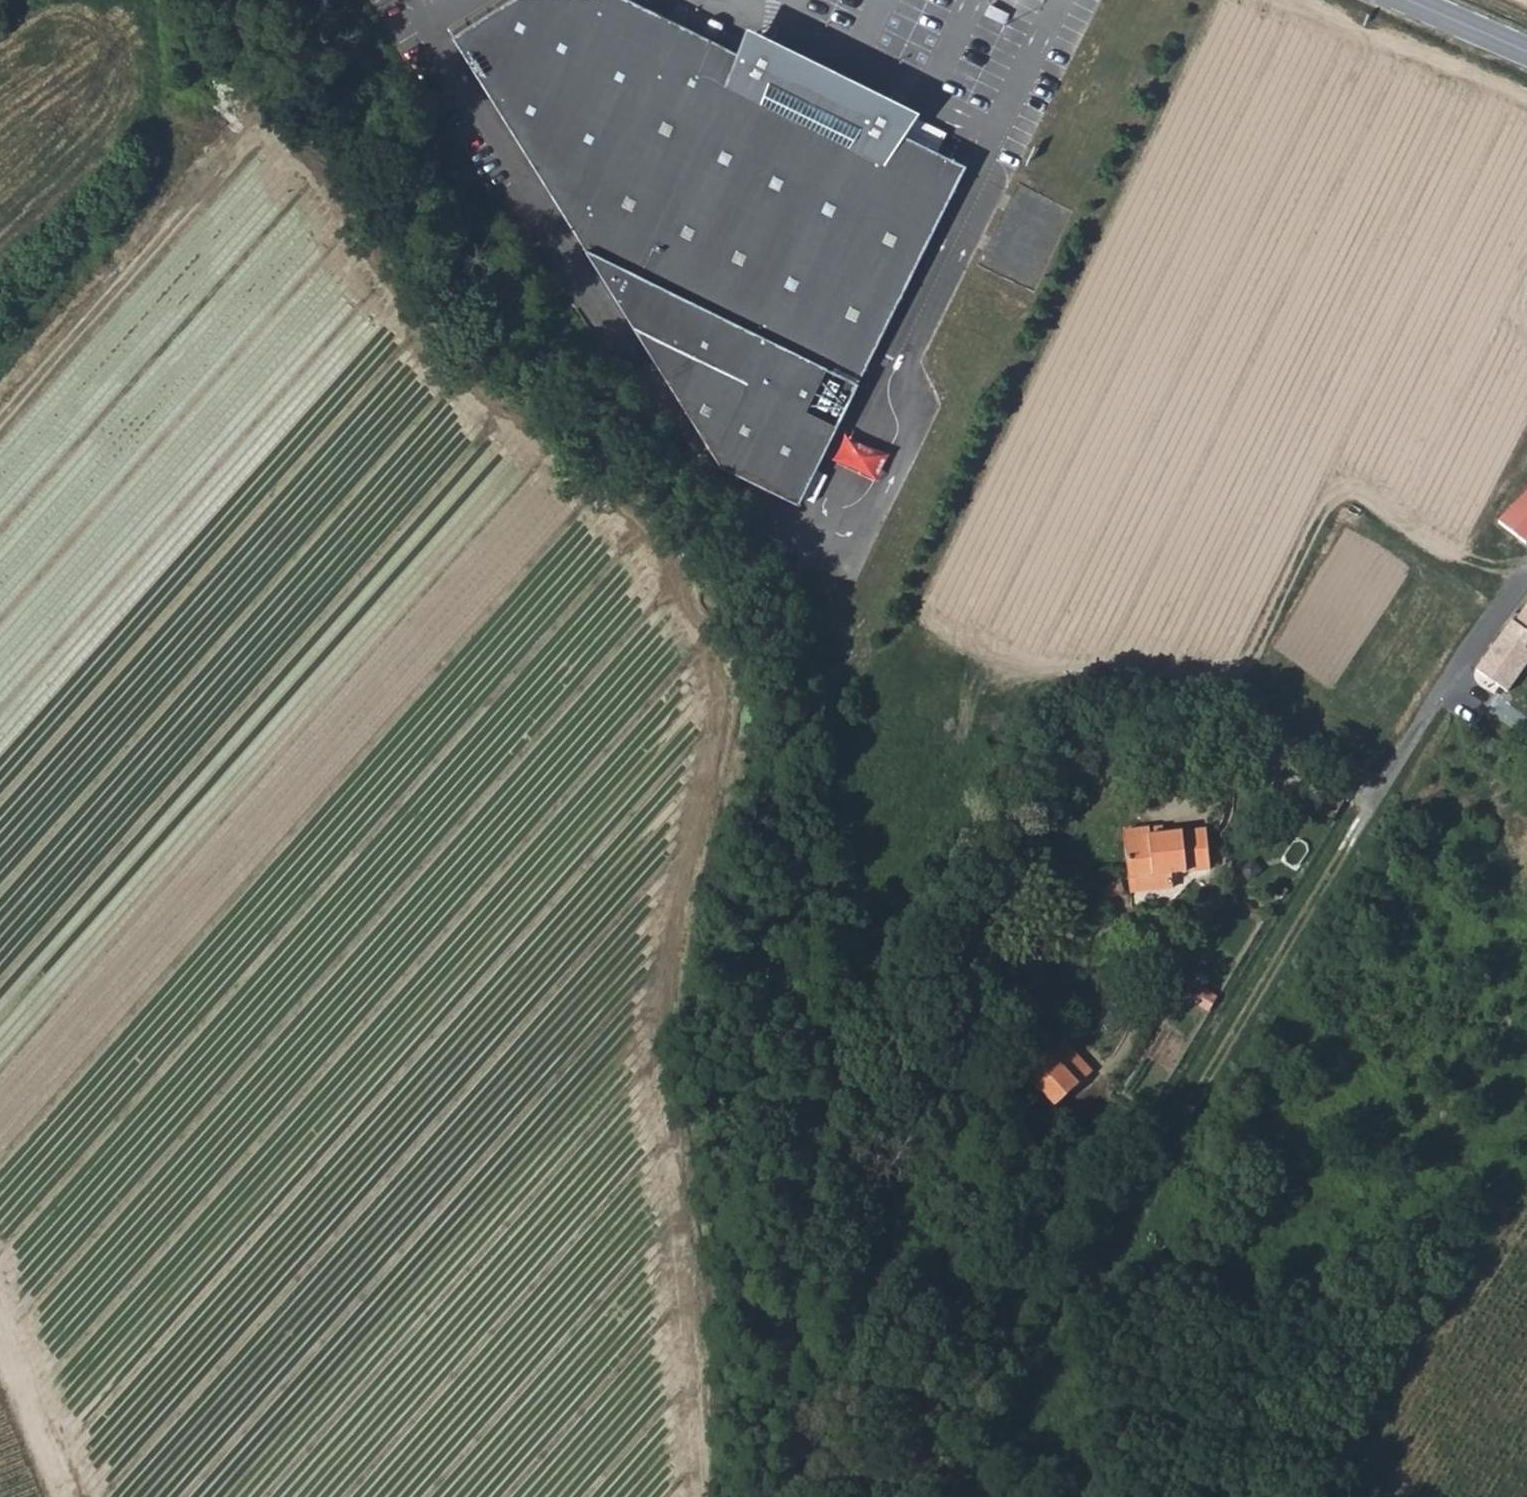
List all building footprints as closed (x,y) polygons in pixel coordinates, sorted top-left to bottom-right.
[(451,37),(720,463),(799,503),(965,163),(895,129),(903,117),(875,100),(873,102),(827,77),(779,56),(779,53),(749,42),(744,55),(632,0),(509,0),(451,37)] [(840,464),(886,478),(895,448),(849,434),(840,464)] [(1526,544),(1526,542),(1526,491),(1499,522),(1526,544)] [(1505,614),(1502,612),(1466,663),(1507,691),(1526,661),(1526,583),(1505,614)] [(1142,829),(1143,838),(1154,837),(1154,828),(1142,829)] [(1142,829),(1115,831),(1120,893),(1145,890),(1145,876),(1158,875),(1199,872),(1196,834),(1154,837),(1143,838),(1142,829)] [(1158,875),(1145,876),(1145,890),(1158,889),(1158,875)] [(1060,1039),(1049,1050),(1082,1084),(1092,1074),(1060,1039)] [(1049,1050),(1025,1073),(1057,1107),(1082,1084),(1049,1050)]
